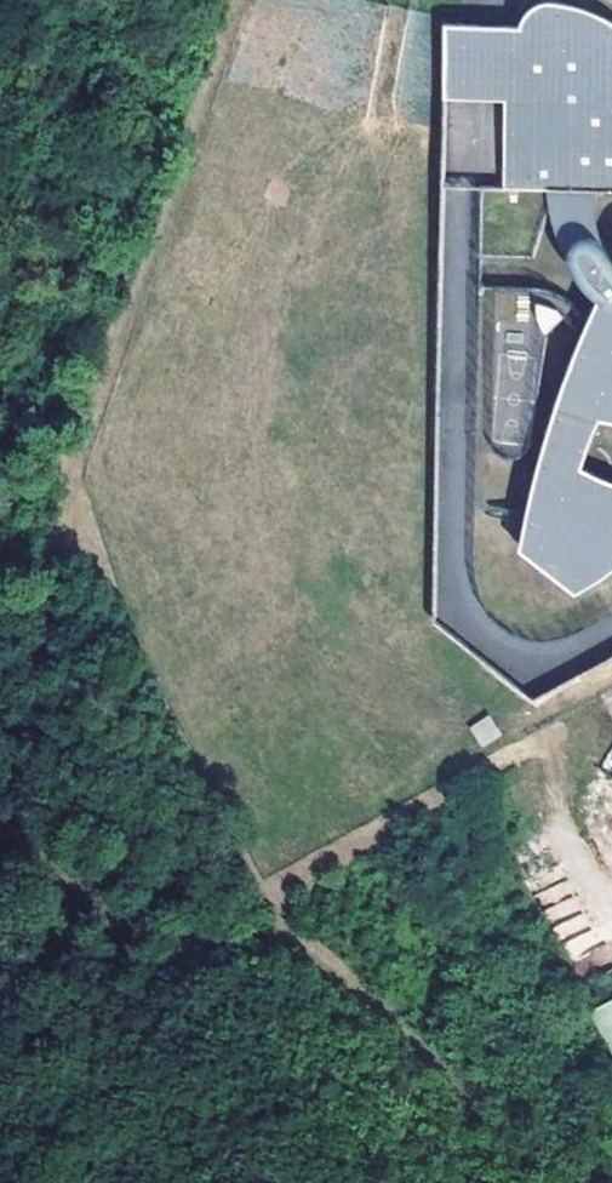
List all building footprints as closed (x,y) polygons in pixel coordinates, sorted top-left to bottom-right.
[(521,26),(530,26),(536,17),(546,11),(558,11),(566,15),(574,28),(611,28),(611,18),(593,10),(571,4),(552,0),(550,0),(539,3),(531,8),(523,18),(521,26)] [(442,99),(505,99),(507,190),(544,190),(555,228),(573,268),(600,298),(611,274),(611,252),(602,240),(597,209),(597,190),(611,190),(611,28),(574,28),(566,15),(558,11),(546,11),(536,17),(530,26),(521,26),(442,27),(442,99)] [(522,548),(576,592),(611,568),(611,274),(600,298),(561,391),(544,448),(522,548)] [(487,713),(468,726),(482,747),(501,734),(487,713)] [(611,1056),(611,999),(588,1011),(611,1056)]
